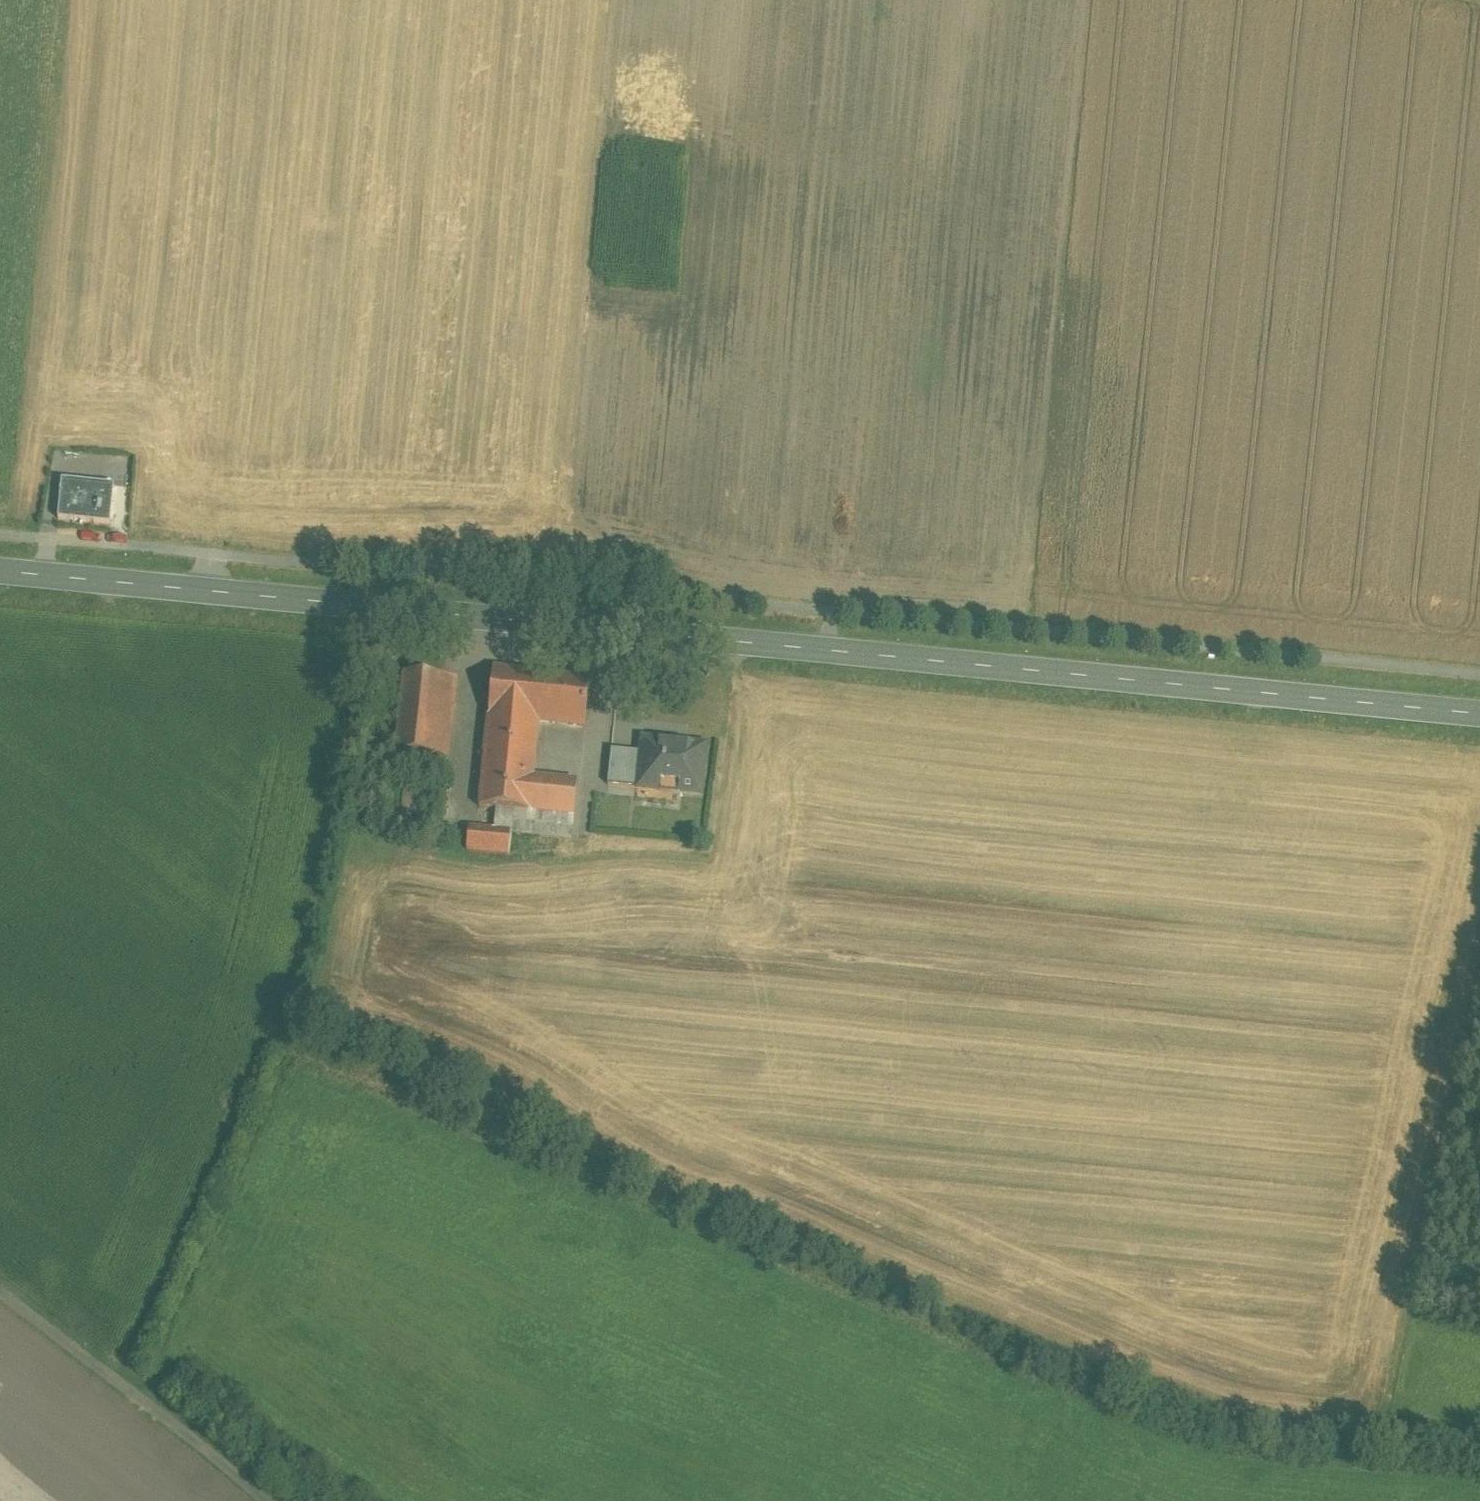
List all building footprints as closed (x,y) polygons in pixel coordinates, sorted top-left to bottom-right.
[(115,488),(63,483),(59,522),(111,527),(115,488)] [(547,677),(494,672),(490,720),(489,720),(480,810),(497,812),(533,781),(539,725),(547,677)] [(444,681),(405,677),(397,756),(436,761),(444,681)] [(590,682),(547,677),(539,725),(585,730),(590,682)] [(684,751),(667,749),(667,746),(665,746),(665,749),(646,747),(646,744),(645,744),(643,759),(640,786),(642,786),(652,787),(652,790),(674,792),(674,795),(701,797),(705,750),(684,748),(684,751)] [(643,759),(614,756),(614,754),(612,753),(608,788),(642,792),(642,786),(640,786),(643,759)] [(533,781),(497,812),(495,831),(470,829),(467,853),(509,857),(512,834),(573,840),(578,785),(533,781)]
